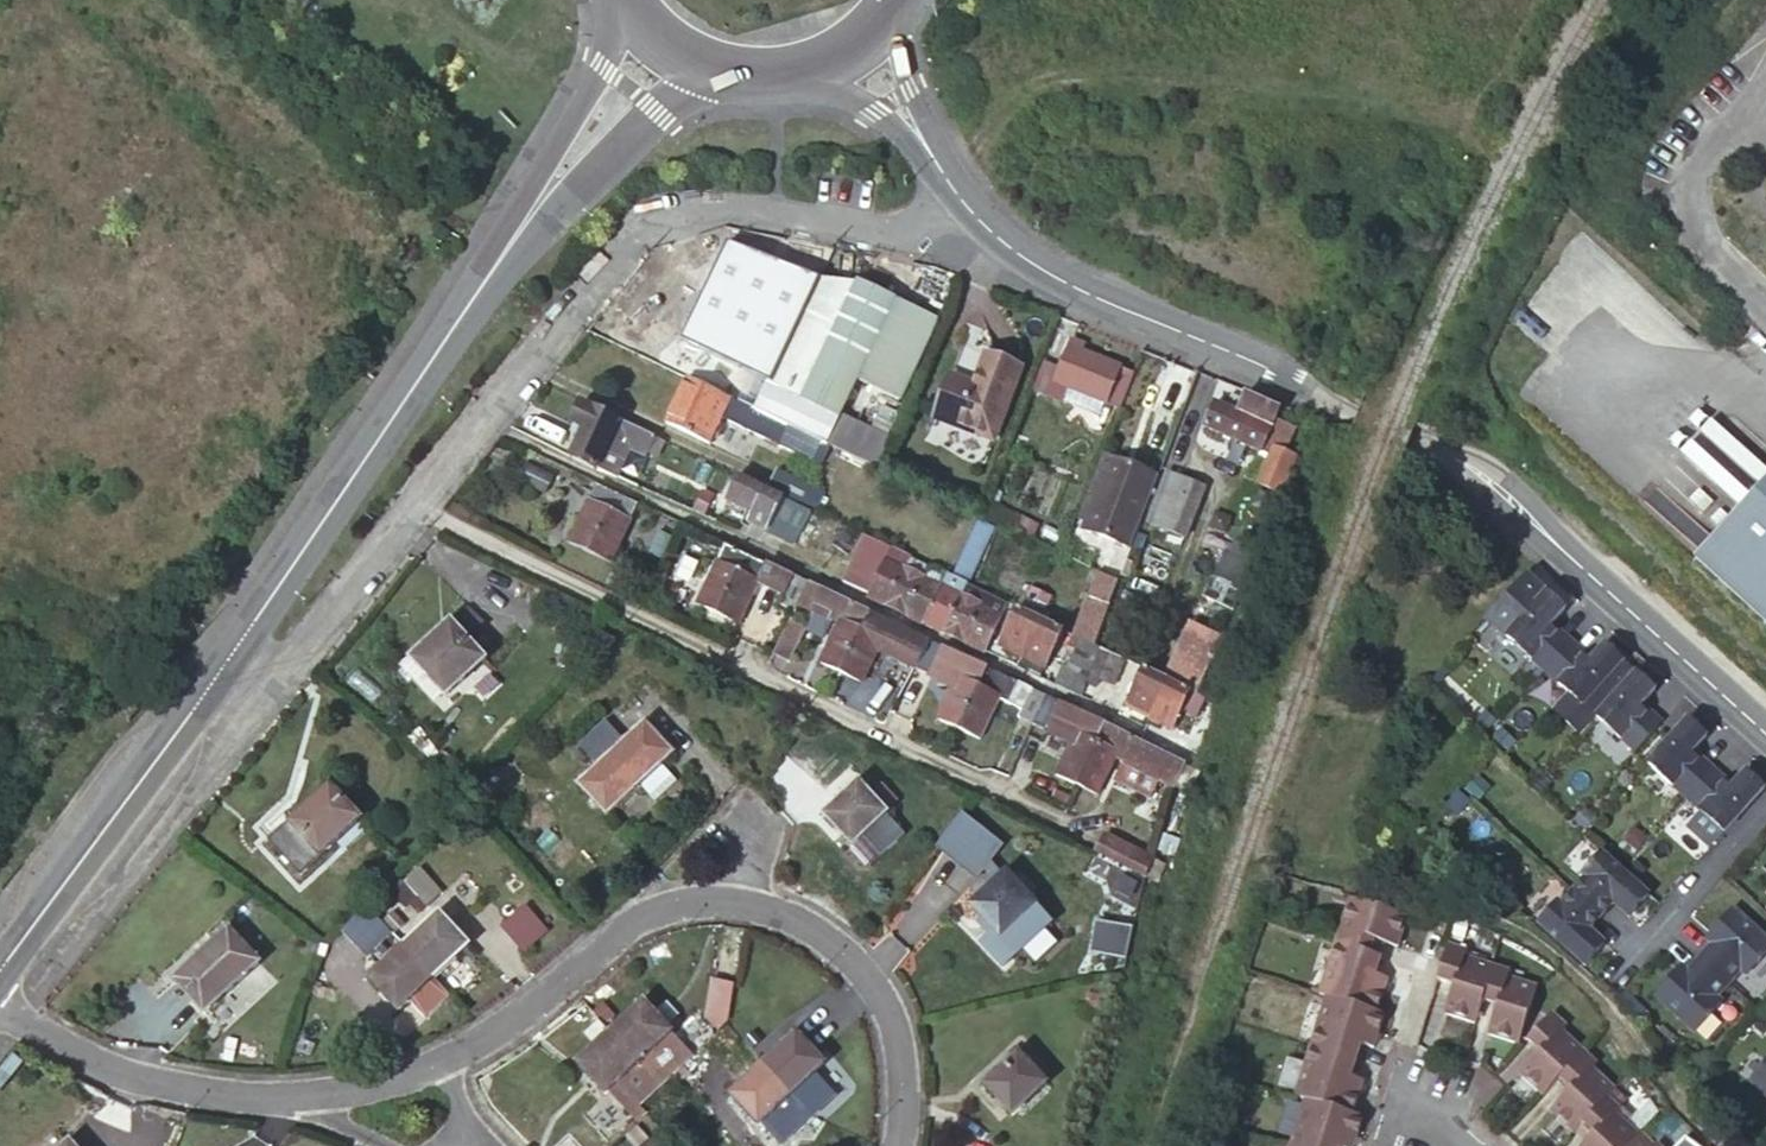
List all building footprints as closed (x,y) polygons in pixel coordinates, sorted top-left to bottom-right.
[(793,324),(796,317),(713,281),(716,271),(703,265),(702,269),(688,301),(781,341),(789,323),(793,324)] [(791,424),(825,440),(883,467),(905,405),(889,399),(877,428),(840,412),(857,374),(821,358),(857,276),(817,268),(796,317),(793,324),(768,381),(772,382),(804,397),(794,420),(791,424)] [(894,292),(857,276),(821,358),(857,374),(894,292)] [(857,374),(901,393),(935,310),(894,292),(857,374)] [(1065,340),(1080,346),(1082,340),(1067,334),(1065,340)] [(1117,401),(1130,364),(1080,346),(1065,340),(1061,352),(1052,377),(1117,401)] [(1034,370),(1052,377),(1061,352),(1043,345),(1034,370)] [(993,436),(1020,364),(984,351),(972,383),(948,374),(933,415),(993,436)] [(791,424),(685,373),(665,416),(710,436),(719,415),(816,460),(825,440),(791,424)] [(761,405),(794,420),(804,397),(772,382),(761,405)] [(1256,445),(1259,438),(1269,413),(1273,402),(1243,391),(1236,410),(1210,400),(1200,424),(1256,445)] [(636,424),(579,397),(567,421),(579,427),(566,455),(594,467),(594,465),(615,472),(631,439),(649,447),(655,433),(636,424)] [(1259,438),(1271,443),(1280,418),(1269,413),(1259,438)] [(1083,498),(1092,501),(1114,440),(1104,437),(1083,498)] [(1092,501),(1089,511),(1135,528),(1153,477),(1159,460),(1161,455),(1114,438),(1114,440),(1092,501)] [(1289,449),(1271,443),(1260,469),(1280,477),(1289,449)] [(538,490),(548,471),(516,456),(507,474),(538,490)] [(769,487),(781,493),(800,501),(810,505),(813,507),(821,489),(774,466),(765,484),(769,487)] [(757,501),(765,484),(736,470),(729,487),(757,501)] [(1180,534),(1199,485),(1165,472),(1147,521),(1180,534)] [(1695,560),(1704,568),(1765,623),(1765,481),(1695,560)] [(608,563),(635,505),(594,486),(566,544),(608,563)] [(769,487),(764,497),(776,503),(781,493),(769,487)] [(769,517),(767,525),(784,533),(794,538),(810,505),(800,501),(781,493),(776,503),(769,517)] [(810,505),(794,538),(812,545),(823,550),(833,531),(828,528),(830,524),(823,521),(827,513),(813,507),(810,505)] [(1222,527),(1227,512),(1211,506),(1206,521),(1222,527)] [(967,578),(974,581),(997,522),(983,515),(977,512),(952,571),(967,578)] [(870,587),(868,590),(885,599),(903,607),(942,626),(960,590),(920,572),(902,563),(885,555),(889,546),(874,539),(855,580),(870,587)] [(794,602),(806,579),(734,546),(727,543),(698,605),(735,623),(756,578),(780,589),(778,594),(794,602)] [(908,550),(902,563),(920,572),(927,559),(908,550)] [(1079,630),(1096,639),(1124,557),(1107,551),(1079,630)] [(927,559),(920,572),(960,590),(967,578),(952,571),(927,559)] [(1211,573),(1203,594),(1234,605),(1241,584),(1211,573)] [(817,661),(837,670),(865,607),(806,579),(794,602),(835,622),(817,661)] [(960,590),(942,626),(982,645),(999,608),(1005,596),(982,585),(976,597),(960,590)] [(1547,672),(1572,646),(1553,627),(1569,610),(1554,596),(1513,639),(1547,672)] [(1039,667),(1060,622),(1017,602),(999,640),(1029,654),(1026,660),(1039,667)] [(472,640),(491,623),(473,603),(454,620),(472,640)] [(865,607),(837,670),(861,682),(878,645),(884,648),(887,654),(912,665),(915,659),(927,636),(912,629),(887,617),(865,607)] [(805,624),(788,616),(774,645),(792,653),(805,624)] [(446,688),(484,654),(472,640),(454,620),(408,662),(428,684),(435,677),(446,688)] [(608,648),(614,635),(596,626),(590,640),(608,648)] [(1079,630),(1074,628),(1062,655),(1064,657),(1053,679),(1078,689),(1101,641),(1096,639),(1079,630)] [(957,727),(986,664),(927,636),(915,659),(953,678),(934,716),(957,727)] [(1113,680),(1124,651),(1101,641),(1078,689),(1089,695),(1098,674),(1113,680)] [(1572,646),(1547,672),(1582,705),(1623,661),(1608,647),(1591,664),(1572,646)] [(1190,672),(1197,654),(1180,647),(1174,666),(1190,672)] [(1132,686),(1126,699),(1148,709),(1165,671),(1145,661),(1136,679),(1132,676),(1128,684),(1132,686)] [(1035,715),(1046,692),(986,664),(957,727),(978,737),(997,698),(1035,715)] [(1148,709),(1169,719),(1172,713),(1179,697),(1186,681),(1165,671),(1148,709)] [(1640,675),(1599,719),(1636,754),(1661,728),(1642,709),(1658,692),(1640,675)] [(1201,687),(1192,683),(1185,699),(1179,697),(1172,713),(1180,717),(1168,749),(1181,755),(1195,761),(1205,737),(1199,735),(1195,724),(1207,690),(1201,687)] [(1097,721),(1099,717),(1046,692),(1035,715),(1071,732),(1053,770),(1071,779),(1097,721)] [(599,763),(625,738),(606,719),(580,743),(599,763)] [(640,781),(661,761),(673,748),(645,719),(625,738),(599,763),(581,780),(609,810),(640,781)] [(1105,725),(1097,721),(1071,779),(1092,789),(1117,738),(1102,731),(1105,725)] [(1650,765),(1688,800),(1713,773),(1694,755),(1709,738),(1691,721),(1650,765)] [(1476,722),(1467,732),(1479,742),(1487,732),(1476,722)] [(676,776),(661,761),(640,781),(656,797),(676,776)] [(1688,800),(1704,814),(1689,830),(1711,849),(1725,835),(1765,791),(1765,790),(1748,774),(1732,791),(1713,773),(1688,800)] [(855,840),(886,812),(859,782),(827,809),(855,840)] [(290,818),(321,851),(358,817),(328,784),(290,818)] [(298,872),(321,851),(290,818),(268,838),(298,872)] [(933,853),(963,877),(972,866),(978,858),(987,846),(957,823),(933,853)] [(1087,845),(1147,875),(1153,854),(1095,827),(1087,845)] [(1583,878),(1571,891),(1599,916),(1611,902),(1616,897),(1632,910),(1646,894),(1620,871),(1599,852),(1579,875),(1583,878)] [(972,866),(996,885),(1004,878),(978,858),(972,866)] [(412,919),(442,893),(419,866),(389,892),(412,919)] [(996,885),(977,903),(998,926),(984,938),(1006,963),(1052,921),(1035,902),(1008,874),(1004,878),(996,885)] [(1599,916),(1571,891),(1559,904),(1556,901),(1536,923),(1582,964),(1597,949),(1581,935),(1586,929),(1599,916)] [(365,897),(339,922),(363,948),(390,923),(365,897)] [(1616,897),(1611,902),(1627,916),(1632,910),(1616,897)] [(1407,916),(1350,898),(1317,996),(1323,997),(1312,1033),(1359,1048),(1371,1052),(1382,1016),(1376,1014),(1386,980),(1375,976),(1380,960),(1369,956),(1374,942),(1396,949),(1407,916)] [(500,926),(524,953),(549,932),(525,905),(500,926)] [(1698,955),(1728,982),(1735,974),(1740,969),(1744,973),(1765,949),(1765,937),(1732,906),(1716,924),(1722,929),(1712,940),(1698,955)] [(435,908),(403,937),(434,971),(465,941),(435,908)] [(1099,922),(1092,949),(1110,954),(1117,926),(1099,922)] [(1716,924),(1706,935),(1712,940),(1722,929),(1716,924)] [(206,1008),(259,960),(229,926),(175,975),(206,1008)] [(1581,935),(1597,949),(1602,943),(1586,929),(1581,935)] [(434,971),(403,937),(366,972),(398,1004),(434,971)] [(1517,1043),(1535,984),(1507,976),(1508,969),(1464,955),(1466,949),(1448,944),(1436,978),(1453,984),(1444,1013),(1475,1022),(1483,1001),(1496,1005),(1487,1034),(1517,1043)] [(1728,982),(1698,955),(1685,970),(1675,981),(1669,976),(1653,994),(1692,1030),(1720,999),(1716,995),(1728,982)] [(1679,965),(1669,976),(1675,981),(1685,970),(1679,965)] [(1728,982),(1736,989),(1743,981),(1735,974),(1728,982)] [(722,1023),(731,983),(712,979),(703,1019),(722,1023)] [(611,1027),(639,1056),(643,1060),(640,1063),(656,1081),(660,1084),(694,1053),(670,1027),(671,1026),(644,997),(611,1027)] [(1519,1076),(1535,1090),(1577,1043),(1564,1031),(1569,1025),(1554,1013),(1529,1040),(1541,1051),(1519,1076)] [(639,1056),(611,1027),(578,1057),(605,1086),(609,1090),(611,1088),(631,1110),(643,1099),(660,1084),(656,1081),(640,1063),(643,1060),(639,1056)] [(764,1058),(791,1088),(825,1057),(797,1027),(764,1058)] [(1312,1033),(1291,1097),(1302,1100),(1289,1138),(1315,1145),(1352,1145),(1361,1117),(1351,1114),(1361,1082),(1349,1078),(1359,1048),(1312,1033)] [(1535,1090),(1543,1096),(1558,1080),(1570,1090),(1550,1110),(1574,1132),(1583,1125),(1592,1135),(1582,1145),(1624,1145),(1639,1131),(1616,1112),(1627,1099),(1594,1069),(1598,1062),(1577,1043),(1535,1090)] [(1011,1106),(1045,1074),(1020,1047),(985,1077),(1011,1106)] [(758,1119),(791,1088),(764,1058),(730,1089),(758,1119)] [(1750,1082),(1765,1096),(1765,1064),(1750,1082)] [(1639,1131),(1624,1145),(1663,1145),(1657,1141),(1655,1142),(1641,1128),(1639,1131)] [(71,1138),(61,1145),(78,1145),(71,1138)] [(1289,1138),(1287,1145),(1315,1145),(1289,1138)]
